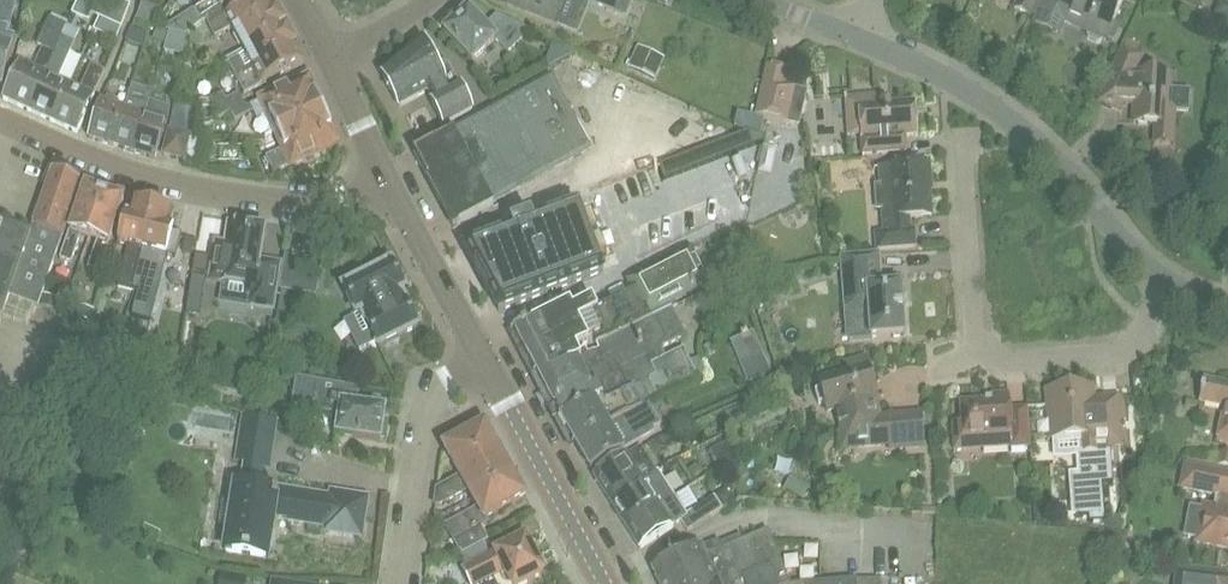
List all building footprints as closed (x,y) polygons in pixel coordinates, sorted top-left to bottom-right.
[(11,0),(1,0),(0,3),(0,85),(3,86),(15,42),(6,40),(16,1),(11,0)] [(93,16),(100,0),(80,0),(74,15),(90,22),(93,16)] [(108,0),(100,0),(93,16),(122,29),(130,10),(108,0)] [(223,10),(221,6),(230,0),(207,0),(194,10),(201,22),(205,20),(223,10)] [(205,20),(214,36),(232,28),(243,50),(288,26),(278,7),(276,8),(272,0),(256,0),(226,16),(223,10),(205,20)] [(585,0),(510,0),(507,6),(556,26),(558,21),(574,28),(586,0),(585,0)] [(625,17),(632,0),(585,0),(625,17)] [(1015,9),(1032,16),(1038,0),(1019,0),(1015,9)] [(1103,37),(1105,38),(1122,0),(1044,0),(1034,23),(1052,30),(1057,18),(1088,31),(1086,36),(1088,39),(1098,44),(1101,42),(1103,37)] [(1201,2),(1197,0),(1179,0),(1178,1),(1197,10),(1201,2)] [(185,35),(201,22),(194,10),(193,8),(162,29),(185,35)] [(444,27),(448,32),(446,34),(473,63),(497,42),(509,54),(532,33),(498,17),(486,28),(470,11),(460,21),(456,17),(444,27)] [(28,110),(54,50),(65,26),(50,18),(37,45),(42,48),(33,67),(21,62),(4,99),(28,110)] [(28,110),(52,121),(69,83),(59,79),(75,43),(62,36),(66,26),(65,26),(54,50),(28,110)] [(298,45),(288,26),(243,50),(245,54),(229,64),(238,81),(244,93),(261,85),(261,84),(304,62),(297,46),(298,45)] [(127,41),(142,48),(146,33),(132,27),(127,41)] [(445,126),(473,111),(450,68),(442,65),(438,67),(423,40),(424,40),(423,38),(381,73),(400,107),(426,93),(445,126)] [(664,58),(637,47),(629,67),(656,78),(664,58)] [(1189,90),(1168,89),(1169,76),(1136,74),(1143,59),(1121,48),(1098,103),(1118,113),(1123,103),(1134,104),(1134,124),(1154,125),(1153,144),(1172,145),(1173,110),(1188,111),(1189,90)] [(798,125),(806,90),(783,84),(787,70),(765,65),(754,114),(798,125)] [(69,83),(52,121),(76,132),(94,95),(93,95),(103,72),(92,68),(82,89),(69,83)] [(453,135),(414,155),(454,230),(494,209),(492,205),(592,150),(551,76),(451,131),(453,135)] [(245,105),(234,110),(238,118),(253,112),(256,117),(267,113),(276,132),(322,110),(309,80),(262,100),(262,101),(251,106),(245,105)] [(123,107),(111,145),(132,152),(144,114),(149,101),(152,92),(131,85),(123,107)] [(234,110),(245,105),(239,93),(225,98),(223,93),(210,99),(218,117),(234,110)] [(861,116),(863,154),(907,151),(906,138),(916,137),(915,119),(918,116),(918,109),(914,107),(914,103),(876,105),(875,96),(847,98),(848,117),(861,116)] [(89,138),(111,145),(123,107),(116,104),(117,100),(107,97),(106,101),(101,99),(89,138)] [(154,159),(167,122),(170,109),(149,101),(144,114),(132,152),(154,159)] [(338,144),(322,110),(276,132),(284,148),(265,157),(266,159),(261,161),(266,169),(270,166),(273,172),(290,164),(291,165),(338,144)] [(764,118),(737,113),(734,125),(760,136),(764,118)] [(189,137),(169,132),(164,155),(184,159),(189,137)] [(747,132),(745,133),(751,147),(763,143),(764,141),(747,132)] [(745,133),(737,136),(743,150),(751,147),(745,133)] [(737,136),(729,138),(735,153),(743,150),(737,136)] [(729,138),(721,141),(727,156),(735,153),(729,138)] [(721,141),(714,144),(719,159),(727,156),(721,141)] [(714,144),(706,147),(711,162),(719,159),(714,144)] [(706,147),(698,150),(703,165),(711,162),(706,147)] [(698,150),(690,153),(696,168),(703,165),(698,150)] [(690,153),(682,156),(688,171),(696,168),(690,153)] [(682,156),(674,159),(680,174),(688,171),(682,156)] [(674,159),(667,162),(672,177),(680,174),(674,159)] [(667,162),(659,165),(664,180),(672,177),(667,162)] [(930,165),(880,169),(885,234),(876,235),(877,250),(916,247),(915,232),(909,232),(909,220),(932,217),(929,184),(932,183),(930,165)] [(32,231),(10,297),(39,307),(83,180),(53,166),(31,231),(32,231)] [(82,236),(90,239),(106,194),(104,193),(104,187),(96,185),(93,189),(86,186),(60,259),(72,263),(82,236)] [(106,194),(90,239),(98,241),(88,269),(100,273),(125,201),(117,198),(117,193),(110,190),(106,194)] [(601,262),(575,197),(462,243),(497,305),(601,262)] [(132,292),(134,284),(155,206),(149,205),(149,202),(141,200),(139,202),(134,201),(131,216),(125,214),(120,236),(131,239),(120,280),(118,289),(132,292)] [(158,207),(155,206),(134,284),(132,292),(145,295),(158,246),(170,249),(176,226),(169,224),(172,210),(168,209),(167,206),(160,205),(158,207)] [(10,297),(32,231),(31,231),(0,220),(0,326),(10,297)] [(217,244),(211,280),(253,287),(250,306),(272,309),(280,265),(259,262),(264,231),(230,225),(227,245),(217,244)] [(185,240),(182,253),(195,255),(198,242),(185,240)] [(637,291),(652,321),(678,307),(675,300),(707,284),(690,252),(643,277),(647,286),(637,291)] [(846,343),(873,341),(905,338),(902,288),(881,289),(879,256),(842,259),(846,310),(843,310),(846,343)] [(195,257),(193,273),(206,275),(209,259),(195,257)] [(286,258),(282,281),(316,287),(321,264),(286,258)] [(392,267),(344,290),(357,316),(361,314),(379,348),(418,329),(415,323),(418,321),(412,309),(408,310),(400,294),(404,292),(392,267)] [(589,301),(573,309),(570,304),(515,332),(538,375),(558,365),(560,370),(575,363),(575,362),(583,359),(577,347),(594,340),(598,348),(652,321),(637,291),(595,313),(589,301)] [(678,307),(652,321),(598,348),(600,352),(595,354),(595,353),(583,359),(575,362),(575,363),(560,370),(558,365),(538,375),(556,409),(615,376),(609,363),(643,346),(648,356),(662,350),(687,338),(673,311),(679,308),(678,307)] [(666,357),(662,350),(648,356),(643,346),(609,363),(615,376),(556,409),(561,418),(595,399),(610,425),(618,438),(625,451),(656,434),(653,429),(660,425),(648,403),(663,395),(698,380),(683,348),(666,357)] [(763,355),(740,365),(749,385),(772,376),(763,355)] [(819,406),(826,405),(828,413),(838,411),(845,433),(837,435),(841,450),(859,448),(890,446),(890,450),(924,448),(922,416),(881,418),(877,403),(879,402),(869,362),(847,367),(849,376),(821,383),(823,388),(815,392),(819,406)] [(384,424),(385,411),(357,407),(358,401),(356,400),(358,389),(297,378),(292,405),(314,409),(335,413),(335,416),(341,417),(338,435),(381,441),(381,438),(385,439),(387,424),(384,424)] [(1205,381),(1200,405),(1224,410),(1218,443),(1227,445),(1227,385),(1205,381)] [(1094,390),(1048,394),(1050,440),(1078,438),(1081,474),(1072,475),(1075,517),(1088,516),(1089,523),(1105,522),(1102,484),(1113,483),(1111,451),(1107,452),(1107,447),(1126,445),(1123,398),(1095,400),(1094,390)] [(954,425),(955,453),(1030,448),(1027,410),(1010,411),(1010,396),(993,398),(993,409),(963,411),(964,424),(954,425)] [(766,397),(747,406),(753,420),(772,410),(766,397)] [(595,399),(561,418),(576,444),(610,425),(595,399)] [(329,490),(327,499),(276,490),(276,492),(258,489),(264,453),(271,454),(278,421),(244,416),(238,460),(247,462),(243,487),(237,486),(227,552),(266,558),(273,515),(290,518),(290,519),(324,525),(323,534),(364,541),(370,497),(329,490)] [(625,451),(618,438),(610,425),(576,444),(591,470),(625,451)] [(485,467),(503,456),(485,426),(444,448),(461,477),(463,482),(467,479),(465,476),(483,466),(485,467)] [(736,437),(718,447),(727,463),(745,453),(737,438),(736,437)] [(594,477),(610,502),(628,491),(628,492),(660,472),(659,471),(658,472),(642,447),(628,456),(628,455),(594,477)] [(1218,452),(1216,466),(1227,468),(1227,453),(1218,452)] [(463,482),(461,477),(439,490),(437,506),(441,506),(469,490),(474,499),(514,476),(503,456),(485,467),(483,466),(465,476),(467,479),(463,482)] [(1198,540),(1198,543),(1227,549),(1227,476),(1187,469),(1182,490),(1219,496),(1217,510),(1205,508),(1204,509),(1191,506),(1184,537),(1198,540)] [(610,502),(626,527),(675,496),(660,472),(628,492),(628,491),(610,502)] [(456,542),(482,527),(488,523),(486,520),(523,499),(524,492),(514,476),(474,499),(480,509),(448,527),(456,542)] [(791,477),(784,490),(801,500),(808,488),(791,477)] [(716,497),(687,515),(675,497),(675,496),(626,527),(640,549),(674,528),(682,523),(688,532),(724,510),(716,497)] [(9,504),(0,502),(0,531),(9,504)] [(489,540),(482,527),(456,542),(454,542),(461,555),(484,544),(489,540)] [(703,548),(702,547),(653,569),(659,583),(793,583),(769,530),(724,550),(720,540),(703,548)] [(495,577),(505,572),(512,583),(523,583),(544,574),(543,571),(545,568),(540,558),(536,558),(526,538),(507,547),(506,544),(494,550),(496,554),(491,556),(467,569),(463,571),(470,583),(482,583),(495,577)] [(461,555),(460,556),(467,569),(491,556),(484,544),(461,555)] [(220,573),(218,583),(247,583),(248,578),(220,573)] [(1178,575),(1177,583),(1227,583),(1227,579),(1178,575)]
